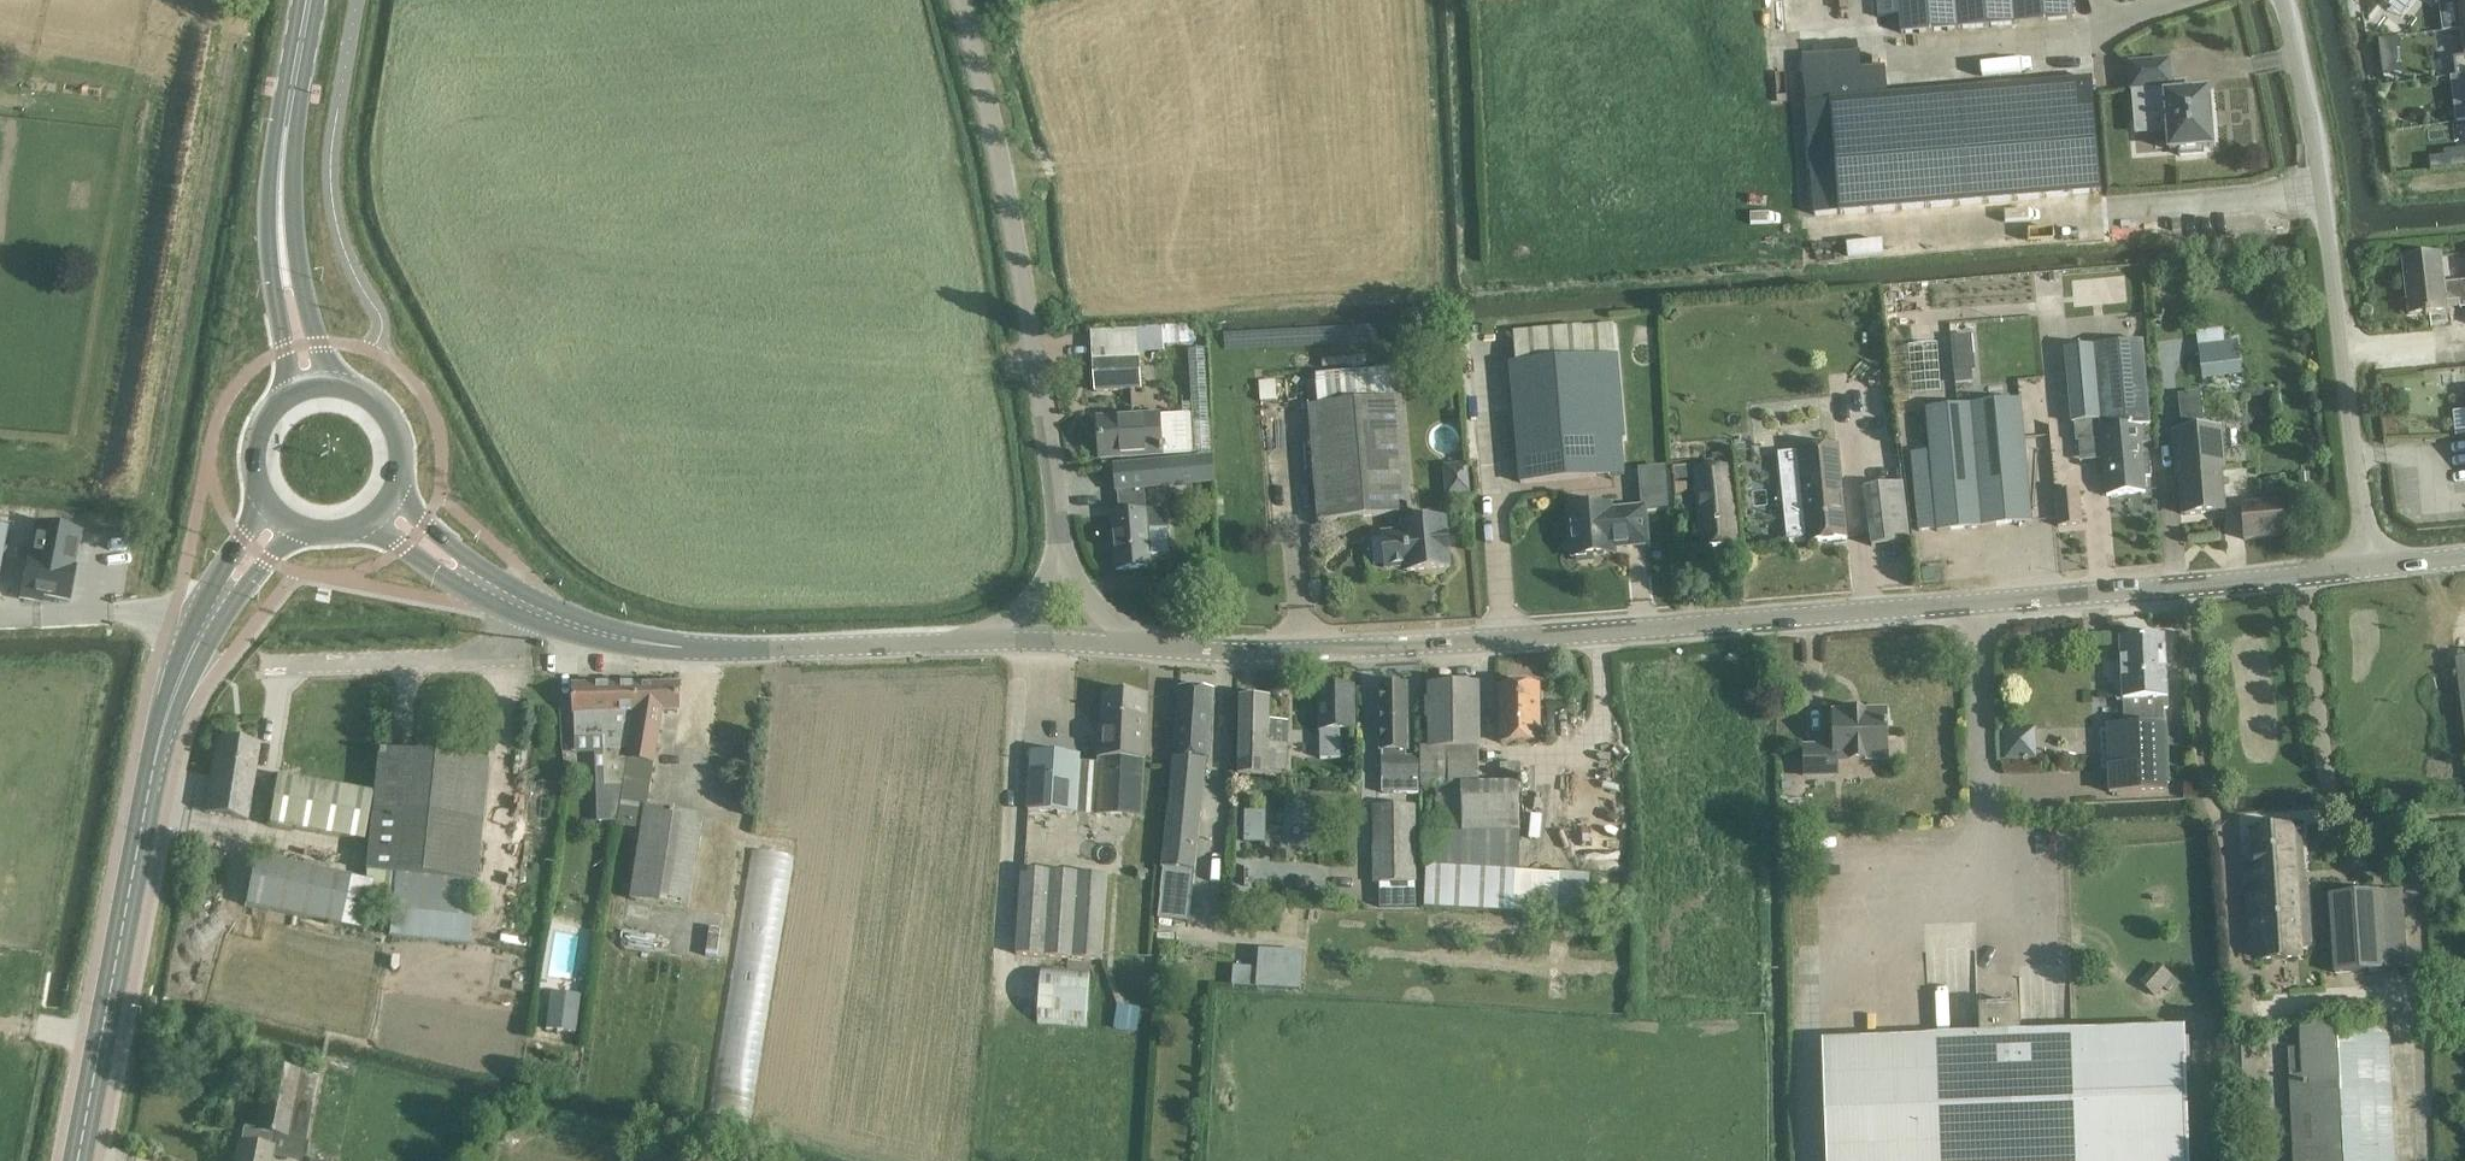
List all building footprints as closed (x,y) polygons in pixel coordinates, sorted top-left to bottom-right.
[(1877,18),(1898,16),(1900,35),(2074,20),(2073,0),(1876,0),(1877,18)] [(2461,29),(2464,57),(2453,59),(2456,77),(2464,76),(2464,29),(2461,29)] [(2171,85),(2169,61),(2130,64),(2132,89),(2133,89),(2135,108),(2159,106),(2167,113),(2170,150),(2180,149),(2180,156),(2203,154),(2203,147),(2212,147),(2208,91),(2184,93),(2183,84),(2171,85)] [(1888,94),(1886,67),(1827,71),(1830,101),(1804,103),(1813,217),(2101,193),(2092,78),(1888,94)] [(2445,302),(2460,301),(2460,308),(2464,307),(2464,281),(2443,283),(2440,254),(2403,259),(2410,314),(2446,310),(2445,302)] [(1928,324),(1927,310),(2114,299),(2113,271),(1882,285),(1885,327),(1928,324)] [(1618,352),(1615,352),(1613,324),(1513,333),(1515,361),(1508,361),(1519,484),(1625,475),(1622,440),(1626,439),(1618,352)] [(1092,333),(1096,392),(1141,389),(1137,331),(1092,333)] [(1976,372),(1972,335),(1951,337),(1954,374),(1976,372)] [(2149,457),(2142,458),(2141,443),(2151,442),(2150,425),(2152,425),(2145,341),(2064,348),(2071,424),(2074,423),(2076,441),(2101,439),(2107,496),(2146,492),(2144,478),(2151,477),(2149,457)] [(2240,344),(2198,349),(2201,379),(2243,375),(2240,344)] [(1183,414),(1160,415),(1098,419),(1100,457),(1210,451),(1204,351),(1188,352),(1192,404),(1182,405),(1183,414)] [(1413,514),(1402,398),(1400,370),(1316,377),(1318,405),(1308,406),(1318,522),(1413,514)] [(2179,416),(2201,417),(2201,394),(2180,394),(2179,416)] [(2022,400),(1925,409),(1937,532),(2033,523),(2022,400)] [(2221,427),(2173,431),(2176,475),(2181,474),(2185,515),(2224,512),(2220,470),(2224,469),(2221,427)] [(1838,444),(1799,448),(1808,543),(1847,539),(1838,444)] [(1116,490),(1121,489),(1144,487),(1213,481),(1211,457),(1114,466),(1116,490)] [(1862,466),(1864,487),(1871,546),(1910,541),(1903,483),(1901,462),(1862,466)] [(1675,480),(1696,479),(1702,547),(1736,544),(1730,467),(1695,470),(1695,465),(1674,467),(1675,480)] [(1468,468),(1444,471),(1446,498),(1470,496),(1468,468)] [(1146,511),(1144,487),(1121,489),(1123,513),(1111,514),(1116,570),(1152,567),(1151,556),(1170,554),(1168,528),(1166,509),(1146,511)] [(2080,489),(2054,492),(2057,527),(2083,524),(2080,489)] [(2243,540),(2286,537),(2282,500),(2240,504),(2243,540)] [(1611,504),(1568,508),(1573,557),(1615,554),(1614,547),(1648,544),(1645,507),(1611,510),(1611,504)] [(1403,532),(1383,534),(1386,568),(1407,566),(1407,571),(1449,567),(1445,519),(1402,523),(1403,532)] [(28,559),(21,599),(23,599),(41,603),(42,596),(68,602),(75,569),(72,568),(78,534),(37,525),(31,560),(28,559)] [(2169,791),(2166,723),(2164,723),(2163,708),(2168,708),(2165,637),(2120,639),(2121,665),(2116,665),(2117,699),(2123,699),(2124,725),(2105,725),(2107,794),(2169,791)] [(2456,659),(2464,731),(2464,658),(2456,659)] [(619,817),(618,824),(642,828),(630,900),(690,909),(705,816),(648,807),(655,764),(654,763),(663,710),(680,710),(680,683),(637,684),(637,711),(619,817)] [(1428,720),(1428,747),(1421,747),(1421,787),(1436,787),(1436,818),(1421,818),(1421,834),(1424,834),(1424,908),(1588,914),(1590,875),(1520,872),(1520,782),(1480,782),(1479,749),(1481,749),(1480,683),(1427,684),(1427,699),(1425,699),(1425,720),(1428,720)] [(637,684),(573,685),(573,712),(575,712),(575,738),(604,738),(604,749),(605,772),(597,772),(598,818),(619,817),(637,711),(637,684)] [(1539,684),(1500,684),(1501,742),(1539,742),(1539,684)] [(1179,686),(1174,756),(1159,896),(1193,900),(1209,759),(1214,689),(1179,686)] [(1318,686),(1319,730),(1319,758),(1341,758),(1340,729),(1355,729),(1354,686),(1318,686)] [(1382,750),(1383,750),(1383,794),(1418,794),(1418,757),(1406,757),(1406,749),(1407,749),(1406,686),(1381,687),(1382,750)] [(1102,692),(1099,757),(1098,762),(1081,761),(1081,755),(1031,752),(1027,810),(1077,814),(1096,815),(1143,817),(1146,759),(1145,759),(1148,695),(1102,692)] [(1239,696),(1238,774),(1286,775),(1287,745),(1269,744),(1270,697),(1239,696)] [(1838,779),(1838,761),(1887,760),(1886,710),(1834,712),(1835,745),(1802,746),(1803,780),(1838,779)] [(2019,731),(2002,731),(2003,761),(2020,760),(2019,731)] [(248,820),(251,797),(261,743),(218,736),(205,812),(248,820)] [(472,917),(489,762),(378,750),(373,798),(268,781),(262,822),(295,827),(295,833),(368,845),(365,871),(364,887),(392,890),(391,910),(472,917)] [(1500,763),(1500,777),(1520,777),(1520,763),(1500,763)] [(1408,882),(1418,882),(1418,805),(1373,805),(1373,884),(1383,884),(1383,908),(1408,909),(1408,882)] [(1263,841),(1264,811),(1242,810),(1241,840),(1263,841)] [(2305,885),(2303,848),(2301,827),(2293,828),(2250,831),(2259,962),(2302,959),(2302,946),(2312,945),(2308,885),(2305,885)] [(750,850),(712,1112),(753,1118),(792,856),(750,850)] [(256,857),(245,907),(338,927),(349,877),(256,857)] [(1021,870),(1015,954),(1102,960),(1107,876),(1021,870)] [(2379,892),(2329,895),(2333,973),(2384,970),(2379,892)] [(637,935),(622,933),(620,944),(635,946),(637,935)] [(1257,988),(1300,991),(1302,952),(1259,949),(1257,988)] [(2157,964),(2139,983),(2155,997),(2164,987),(2168,991),(2177,982),(2157,964)] [(1039,967),(1037,1021),(1085,1023),(1085,1024),(1102,1024),(1104,989),(1088,988),(1089,970),(1039,967)] [(549,993),(544,1029),(576,1033),(580,996),(549,993)] [(1118,1005),(1114,1029),(1136,1033),(1140,1009),(1118,1005)] [(2020,1005),(1978,1006),(1979,1036),(1822,1042),(1827,1160),(2189,1160),(2184,1028),(2071,1033),(2072,1059),(2022,1061),(2020,1005)] [(2389,1023),(2299,1027),(2301,1075),(2288,1076),(2292,1160),(2396,1160),(2389,1023)] [(236,1160),(270,1160),(271,1157),(276,1134),(306,1139),(312,1104),(317,1077),(299,1074),(299,1072),(266,1066),(254,1130),(243,1127),(240,1145),(239,1145),(236,1160)]
